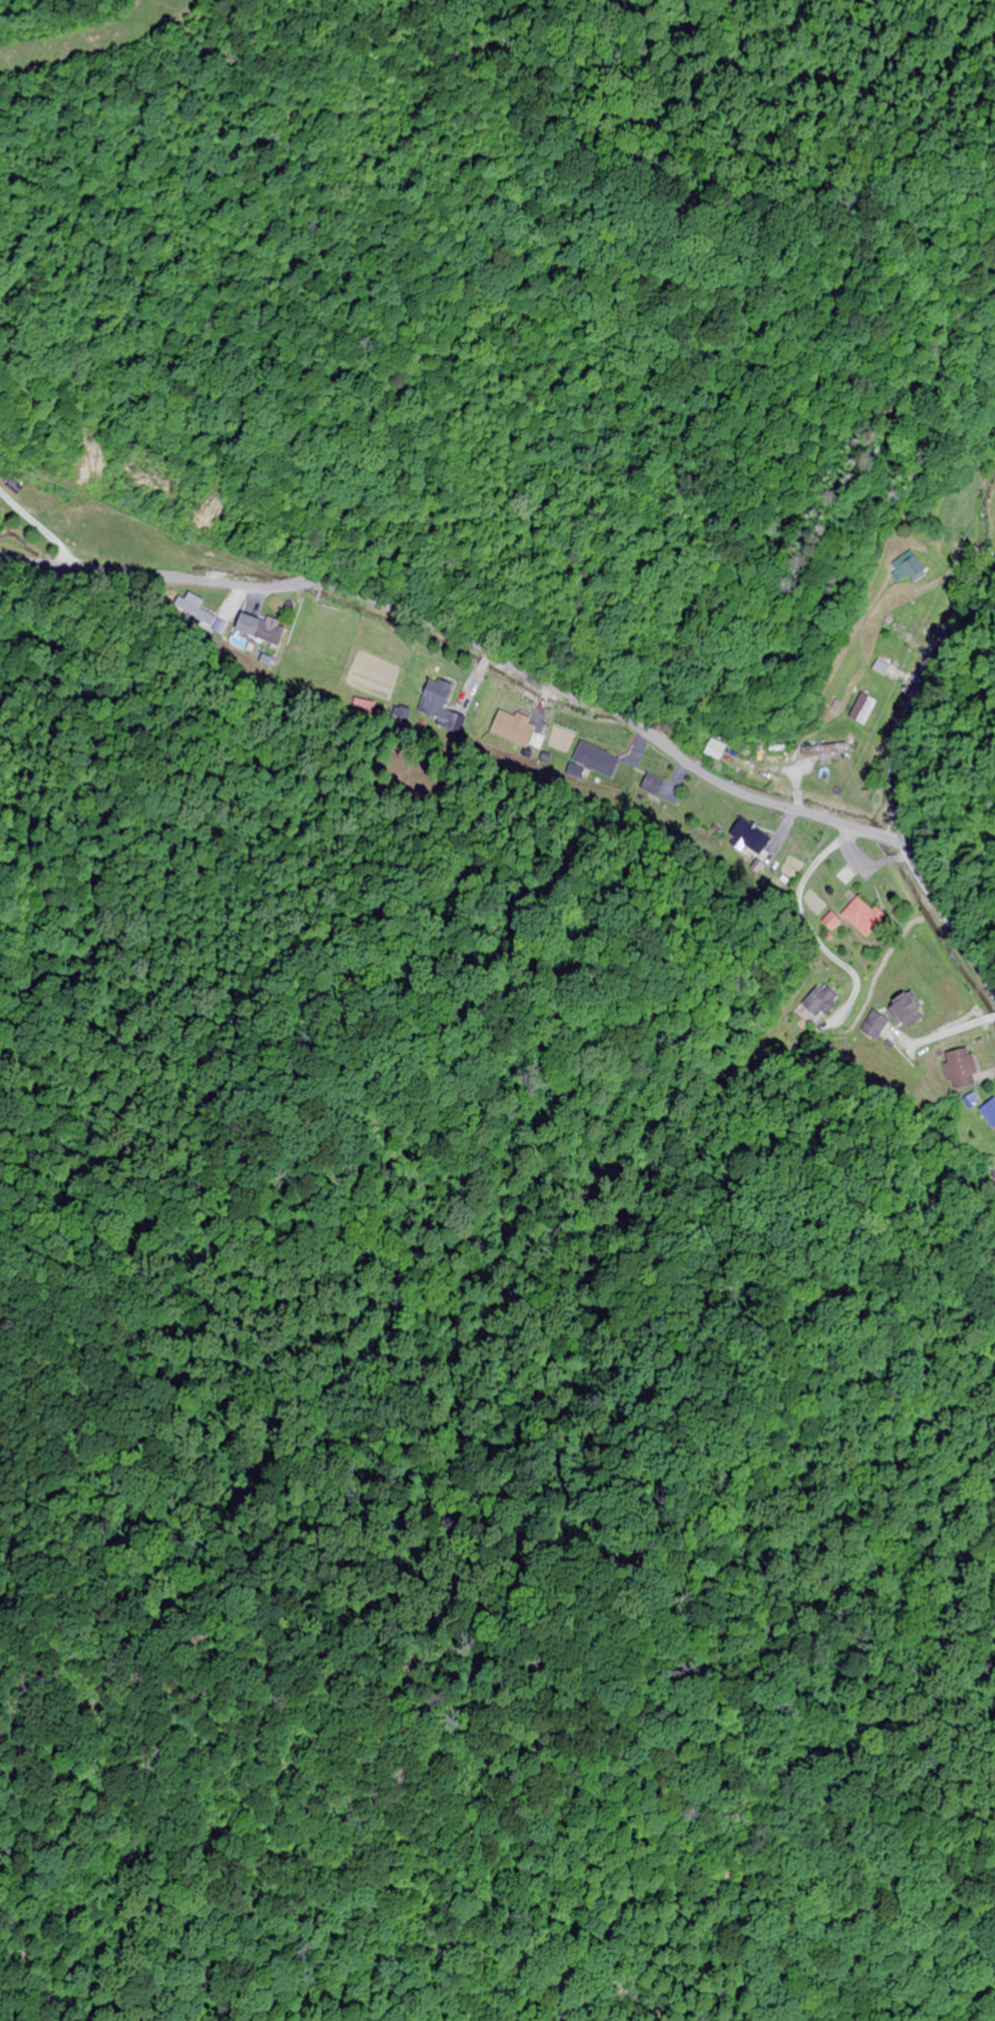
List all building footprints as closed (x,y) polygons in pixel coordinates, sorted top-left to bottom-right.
[(925,575),(912,555),(889,570),(897,582),(904,578),(908,585),(925,575)] [(278,647),(284,626),(248,615),(242,636),(278,647)] [(451,693),(440,681),(417,702),(428,714),(451,693)] [(864,726),(875,702),(858,694),(847,719),(864,726)] [(533,747),(540,722),(500,711),(493,736),(533,747)] [(845,755),(845,746),(800,746),(800,755),(845,755)] [(839,913),(864,938),(882,920),(857,895),(839,913)] [(820,1022),(837,997),(817,983),(799,1008),(820,1022)]
